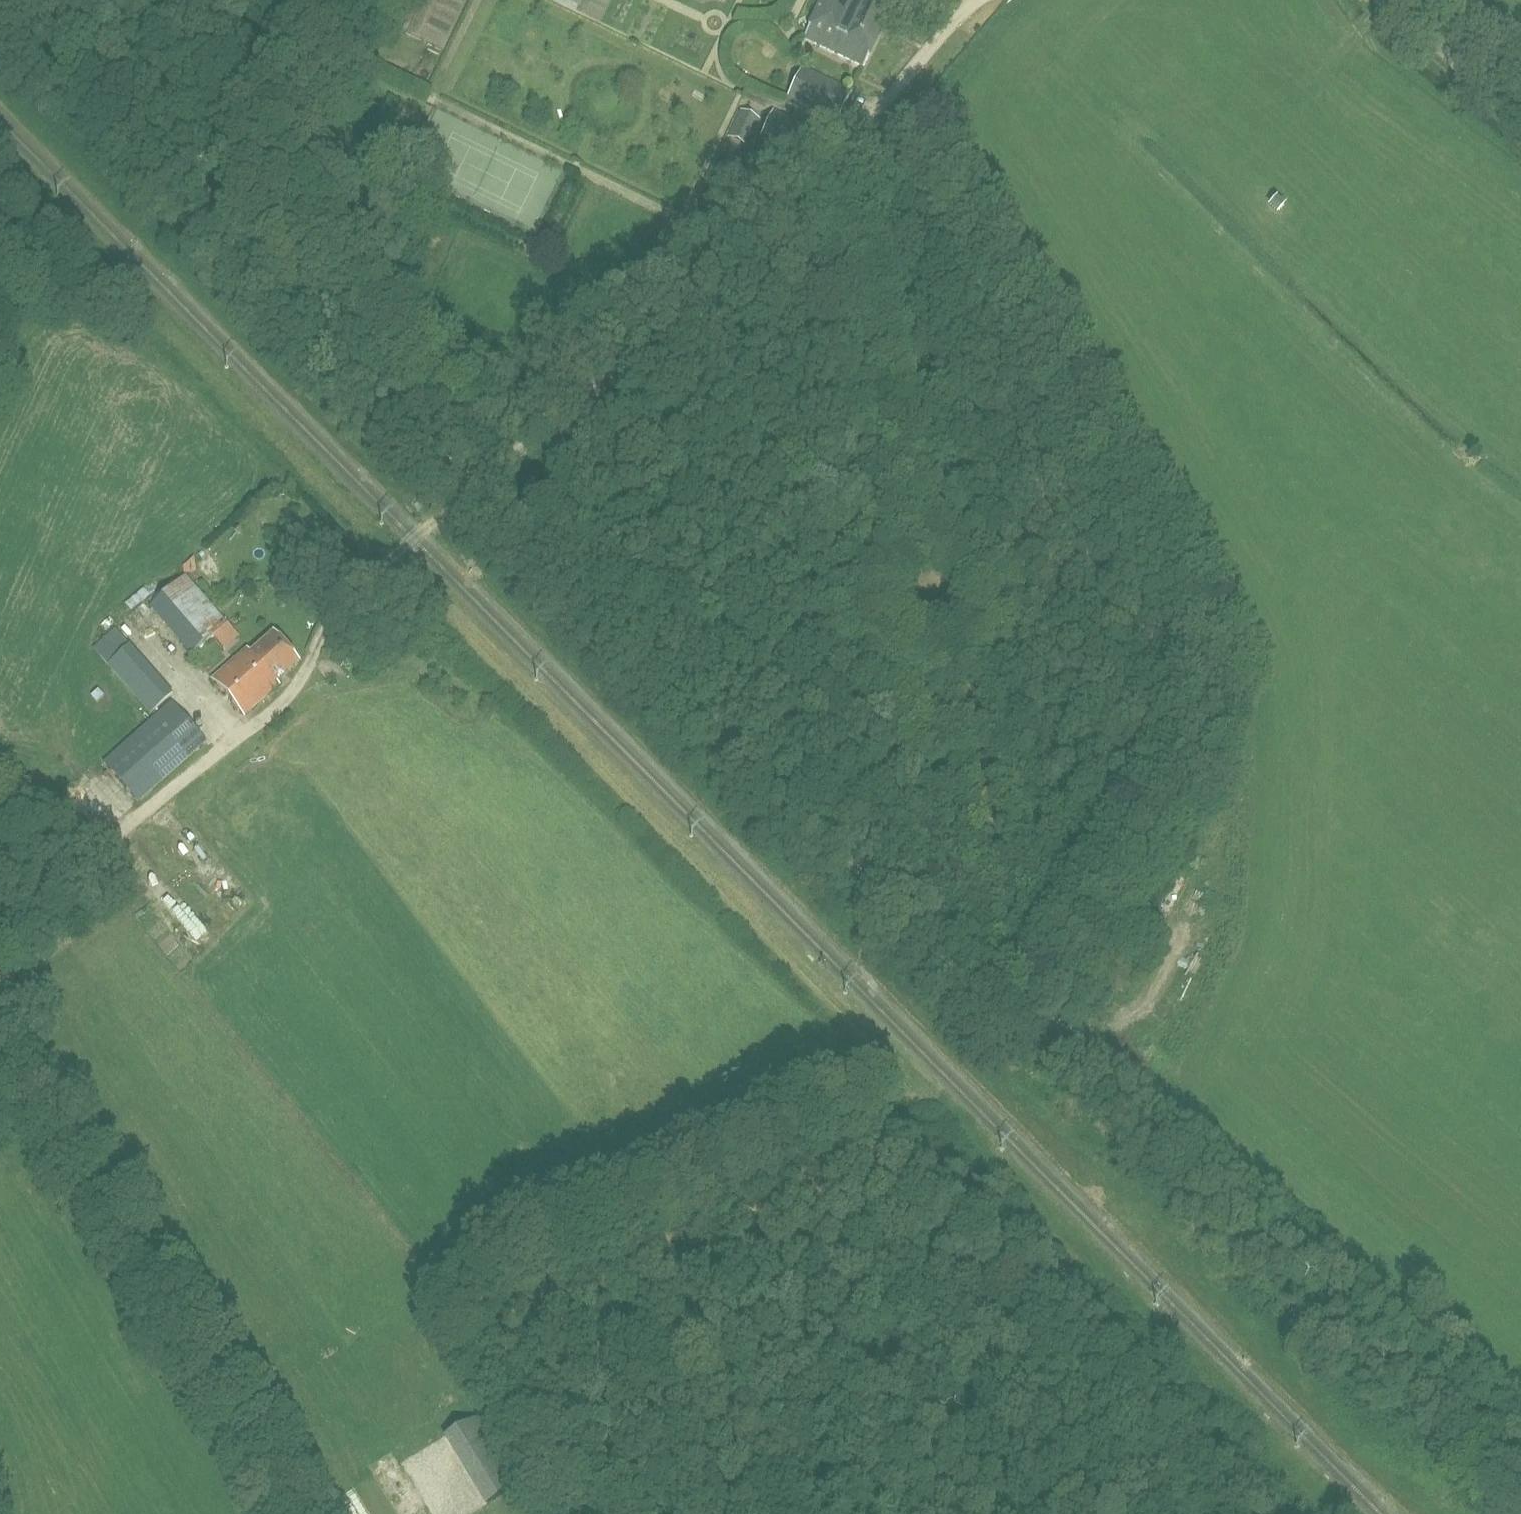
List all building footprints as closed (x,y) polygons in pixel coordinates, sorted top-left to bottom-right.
[(804,38),(864,66),(895,0),(822,0),(804,38)] [(852,91),(803,66),(786,101),(835,125),(852,91)] [(822,135),(773,111),(761,136),(810,160),(822,135)] [(741,112),(730,137),(746,144),(757,119),(741,112)] [(186,574),(148,608),(190,657),(228,623),(186,574)] [(139,598),(155,585),(150,579),(134,592),(139,598)] [(275,681),(298,660),(273,632),(250,653),(247,649),(212,679),(244,715),(278,685),(275,681)] [(98,655),(98,656),(106,665),(150,714),(173,693),(121,635),(98,655)] [(325,649),(329,660),(347,655),(343,644),(325,649)] [(205,741),(172,703),(171,702),(103,761),(137,800),(205,741)] [(517,1486),(475,1418),(446,1435),(487,1504),(517,1486)] [(379,1466),(386,1484),(409,1475),(403,1457),(379,1466)]
